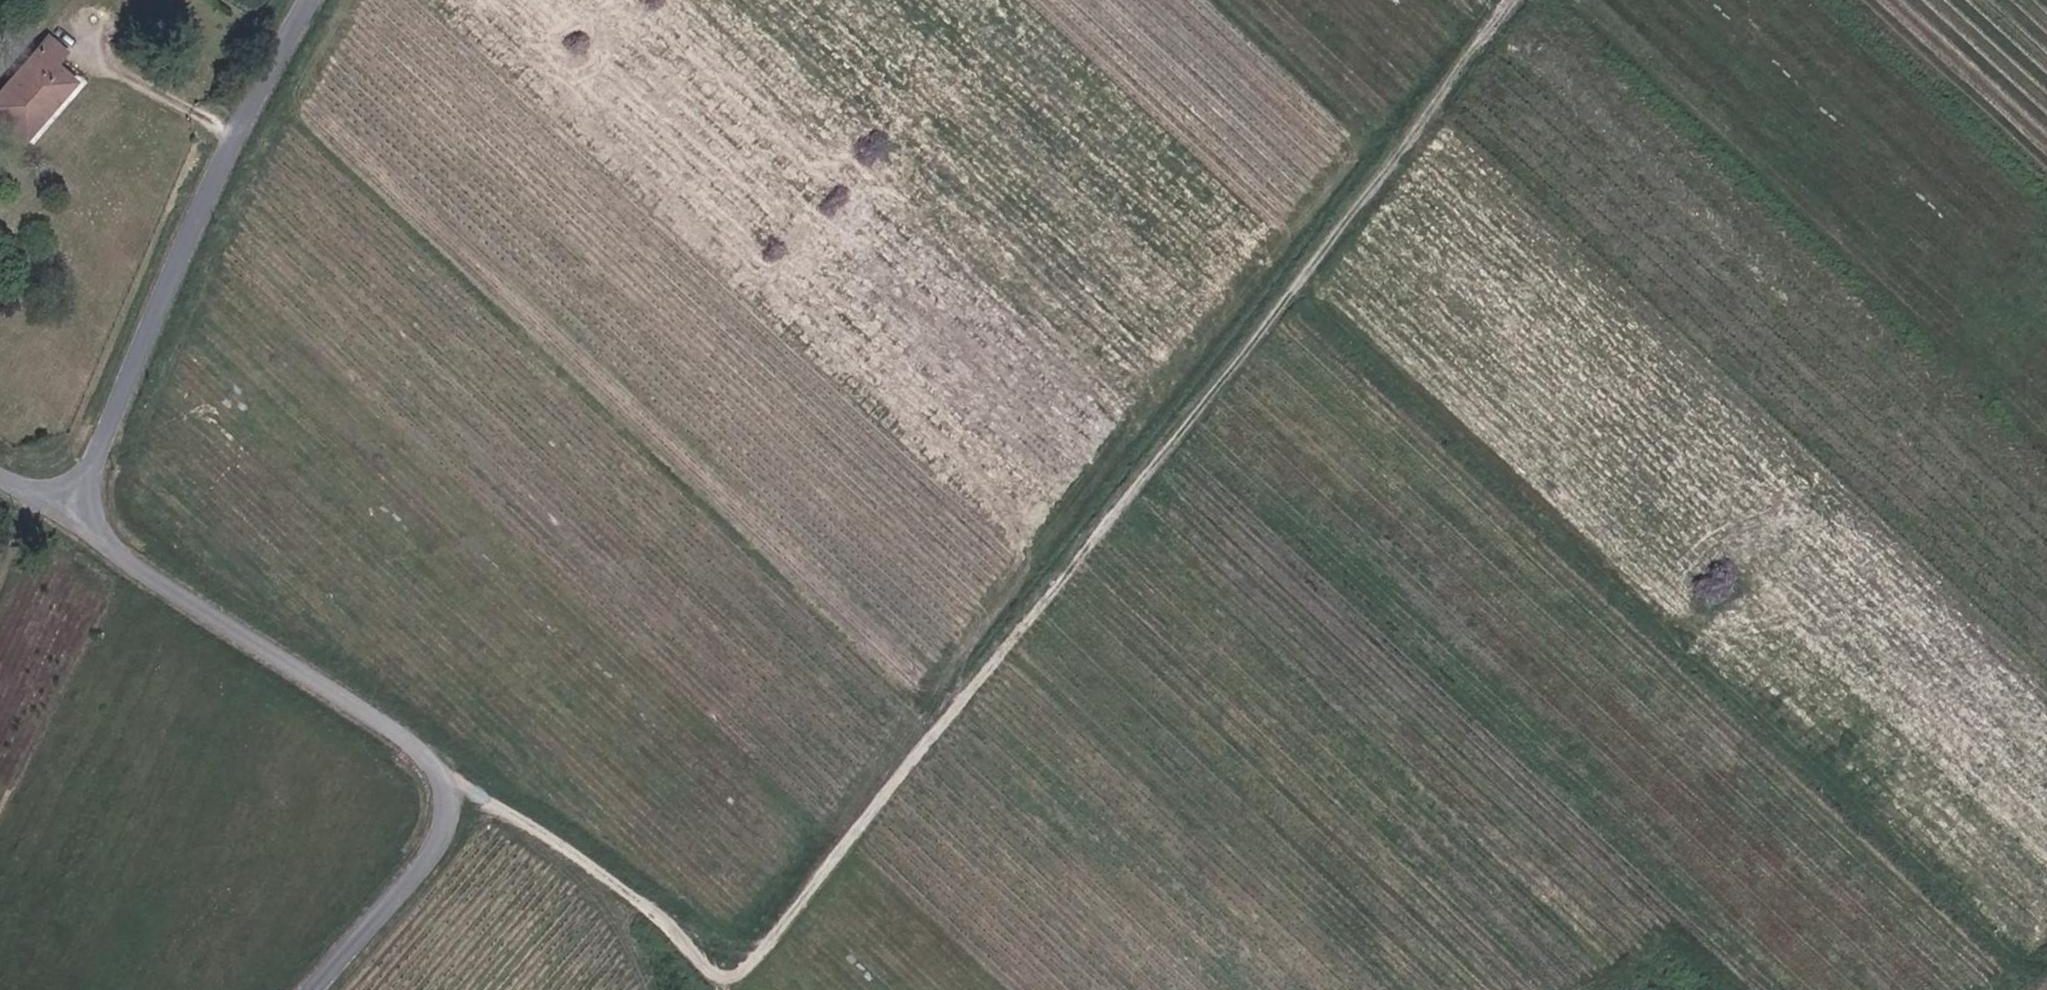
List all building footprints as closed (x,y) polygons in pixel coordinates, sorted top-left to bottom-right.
[(53,64),(63,52),(49,40),(0,96),(0,117),(25,139),(74,83),(53,64)]
